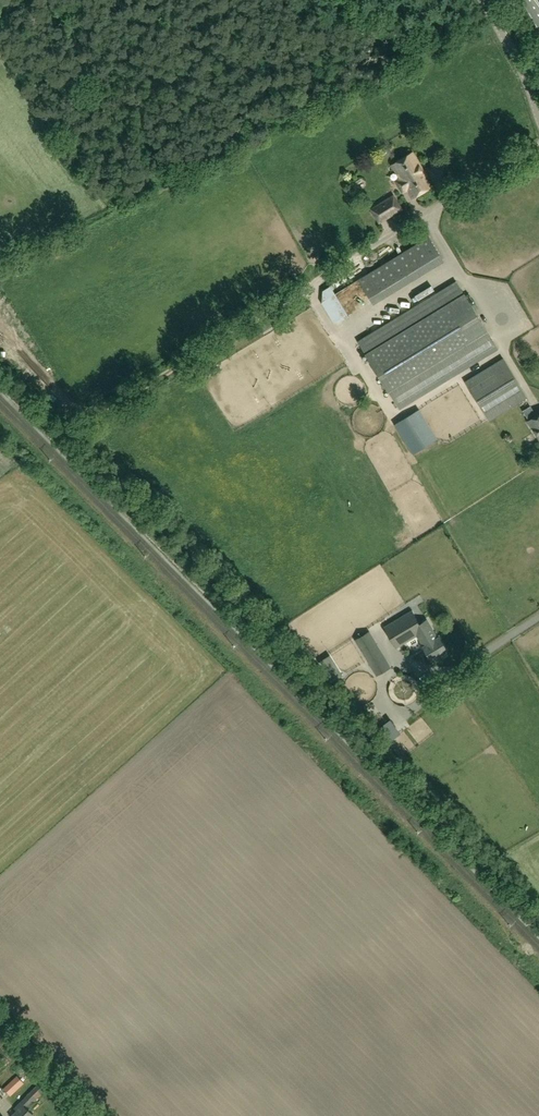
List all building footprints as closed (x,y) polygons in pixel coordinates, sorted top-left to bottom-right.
[(423,171),(412,153),(393,164),(401,178),(396,181),(403,191),(410,187),(415,195),(430,186),(422,172),(423,171)] [(371,209),(379,222),(402,208),(394,195),(371,209)] [(429,236),(358,279),(372,302),(443,258),(429,236)] [(358,341),(400,408),(498,348),(456,281),(358,341)] [(337,321),(345,317),(333,294),(326,298),(337,321)] [(511,339),(516,334),(502,320),(497,326),(511,339)] [(465,381),(489,420),(527,397),(503,358),(465,381)] [(422,407),(396,423),(412,449),(438,433),(422,407)] [(535,413),(537,416),(529,420),(538,437),(538,410),(535,413)] [(431,626),(424,630),(412,610),(384,627),(396,647),(417,635),(431,659),(447,649),(439,637),(438,638),(431,626)] [(358,639),(378,673),(389,667),(369,633),(358,639)] [(4,1087),(11,1094),(23,1082),(17,1075),(4,1087)] [(33,1113),(28,1108),(45,1091),(38,1084),(14,1108),(17,1111),(12,1115),(31,1115),(33,1113)]
